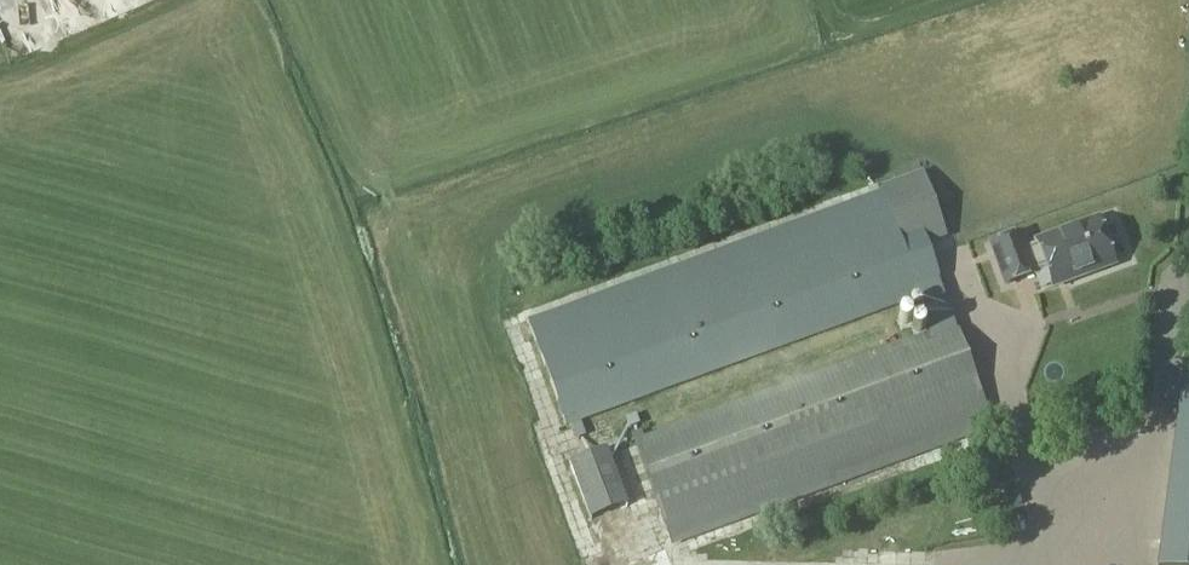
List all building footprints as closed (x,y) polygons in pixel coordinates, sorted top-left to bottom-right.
[(37,22),(52,13),(45,0),(30,9),(37,22)] [(0,25),(0,52),(1,56),(15,52),(6,23),(0,25)] [(845,325),(920,297),(943,289),(928,246),(947,238),(923,174),(884,188),(890,204),(603,309),(603,311),(534,336),(567,425),(636,400),(636,401),(845,325)] [(1032,268),(1045,264),(1053,287),(1114,265),(1097,220),(1037,242),(1038,246),(1026,251),(1020,236),(991,246),(1005,285),(1034,274),(1032,268)] [(988,414),(956,323),(943,289),(920,297),(932,331),(632,441),(667,531),(988,414)] [(556,434),(567,458),(582,451),(571,427),(556,434)] [(575,507),(612,494),(597,452),(561,465),(575,507)] [(1173,452),(1158,564),(1188,564),(1188,454),(1173,452)]
